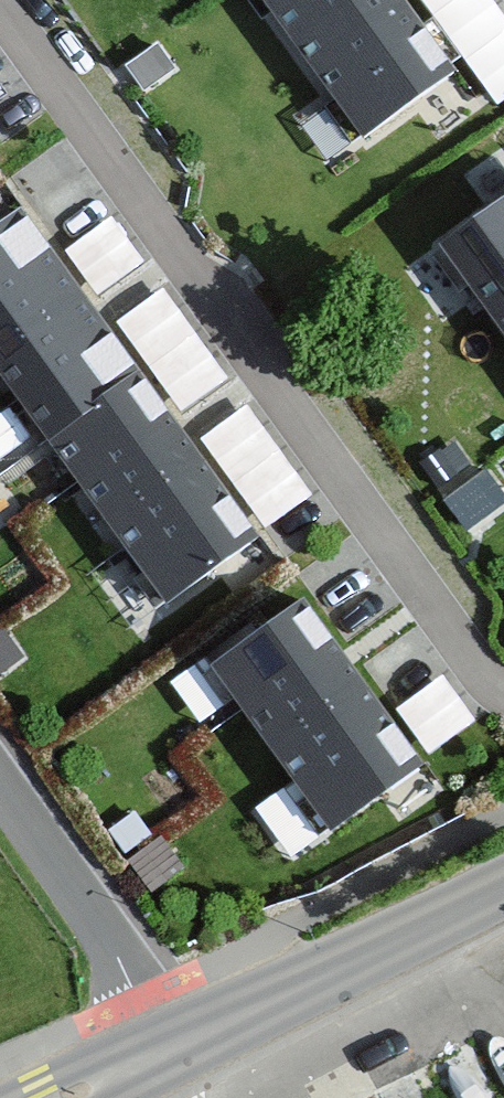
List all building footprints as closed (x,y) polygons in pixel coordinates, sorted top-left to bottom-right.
[(365,133),(455,68),(406,0),(269,0),(365,133)] [(487,92),(503,84),(503,8),(500,0),(441,0),(487,92)] [(503,326),(503,201),(444,244),(503,326)] [(21,208),(0,223),(0,372),(46,439),(137,373),(21,208)] [(258,540),(137,373),(46,439),(167,605),(258,540)] [(424,767),(304,600),(211,667),(331,833),(424,767)] [(433,738),(479,707),(449,663),(403,695),(433,738)]
